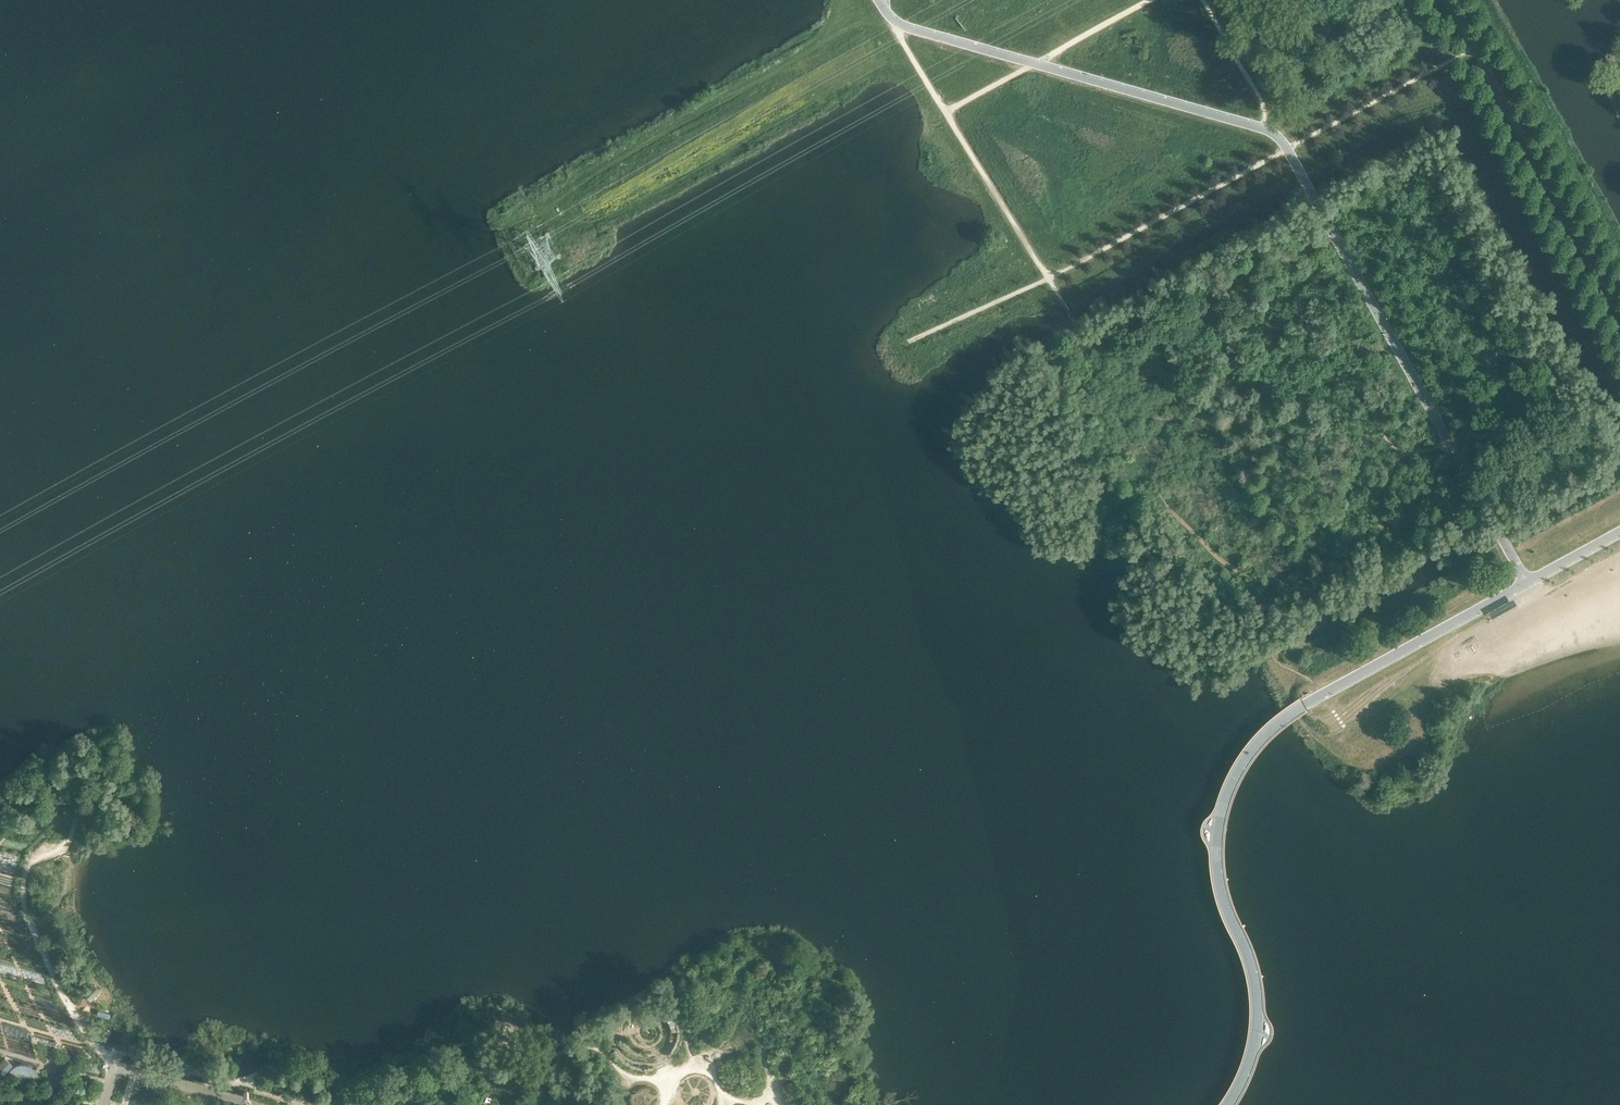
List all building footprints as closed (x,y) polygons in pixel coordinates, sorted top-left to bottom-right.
[(38,1073),(36,1069),(35,1068),(34,1069),(33,1068),(32,1067),(31,1067),(31,1066),(30,1066),(30,1065),(29,1065),(28,1065),(28,1064),(27,1064),(26,1064),(25,1064),(24,1064),(23,1064),(22,1064),(21,1064),(20,1064),(19,1064),(18,1064),(17,1065),(16,1065),(15,1065),(14,1066),(5,1057),(0,1063),(0,1070),(3,1073),(4,1074),(7,1071),(9,1073),(8,1074),(37,1078),(37,1077),(39,1076),(38,1074),(38,1073)]
